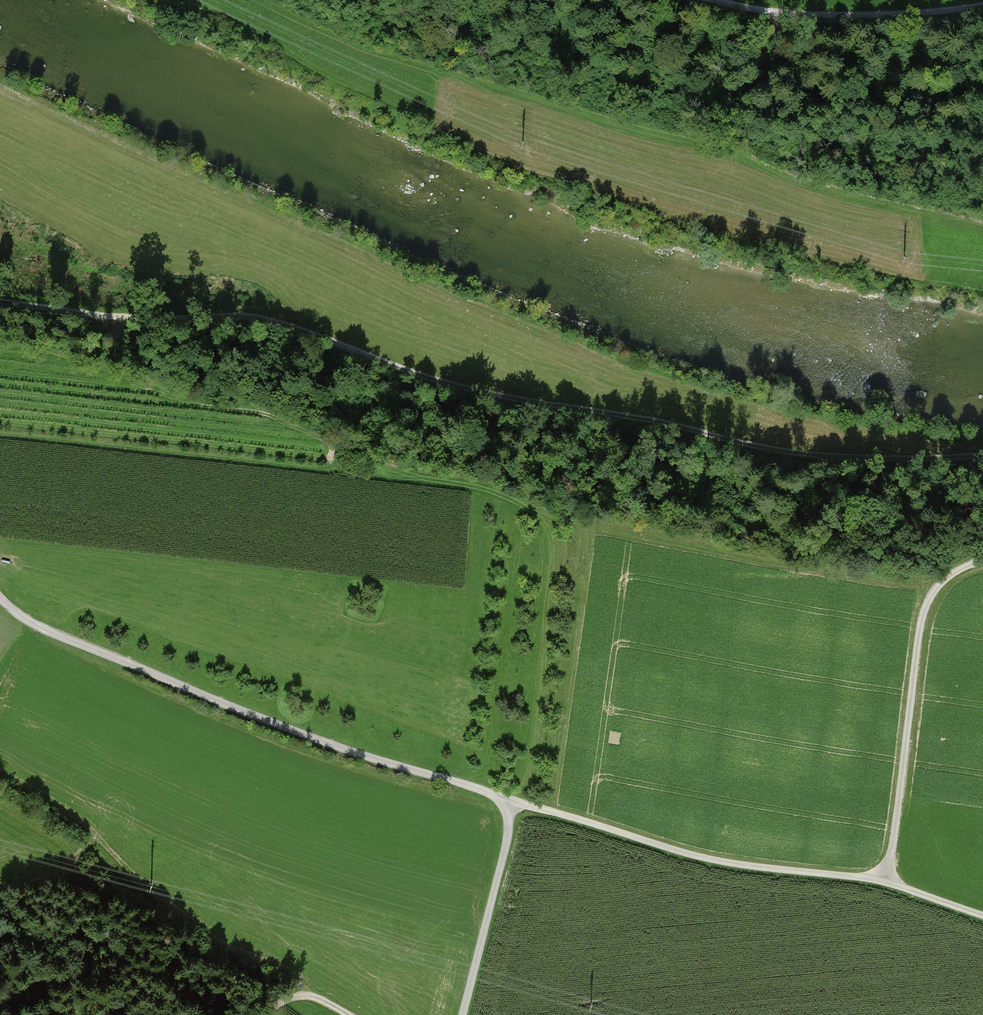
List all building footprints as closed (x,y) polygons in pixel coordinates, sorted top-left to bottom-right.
[(397,458),(385,456),(384,462),(396,464),(397,458)]
